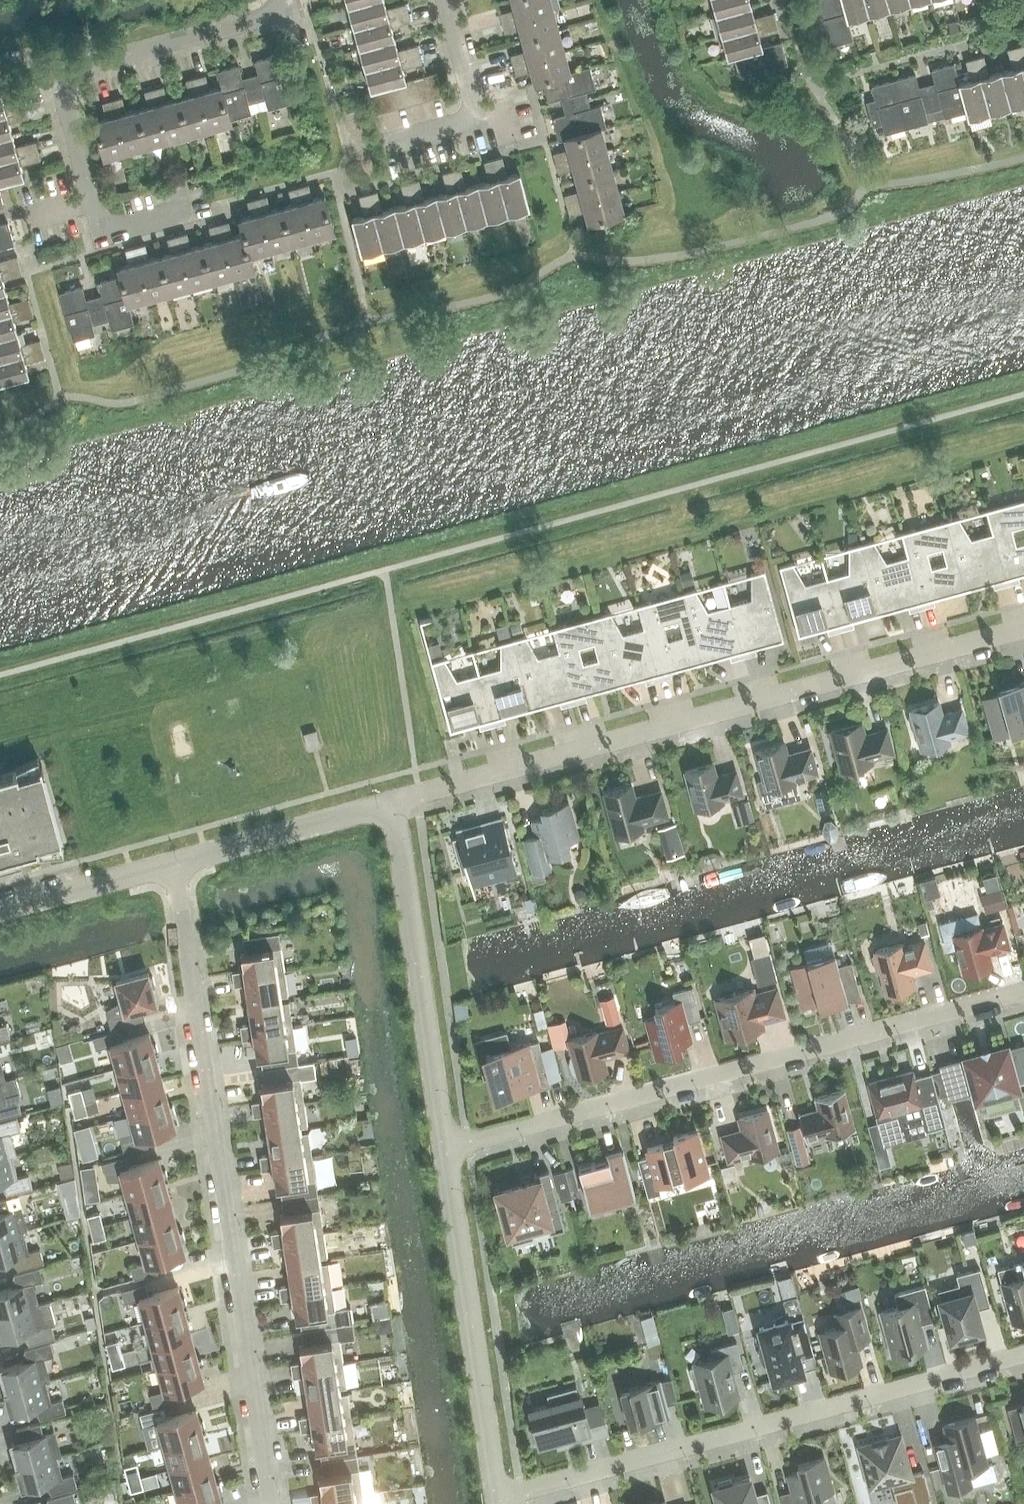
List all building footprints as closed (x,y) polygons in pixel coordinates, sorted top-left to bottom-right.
[(353,27),(407,12),(405,3),(385,9),(383,0),(370,0),(348,6),(353,27)] [(514,9),(499,13),(502,23),(553,9),(550,0),(512,0),(514,9)] [(716,15),(751,5),(749,0),(712,0),(716,15)] [(817,15),(813,16),(819,38),(828,35),(831,46),(853,40),(848,20),(847,20),(842,0),(818,0),(822,13),(817,15)] [(847,20),(848,20),(868,14),(864,0),(842,0),(847,20)] [(868,14),(889,8),(887,0),(864,0),(868,14)] [(889,8),(910,3),(909,0),(887,0),(889,8)] [(716,15),(722,36),(776,21),(773,12),(754,17),(751,5),(716,15)] [(519,28),(522,39),(558,30),(553,9),(502,23),(504,32),(519,28)] [(353,27),(359,48),(394,38),(390,26),(410,21),(407,12),(353,27)] [(727,58),(734,56),(734,55),(762,47),(759,35),(778,30),(776,21),(722,36),(727,56),(727,58)] [(510,55),(513,64),(564,50),(558,30),(522,39),(525,51),(510,55)] [(359,48),(365,69),(419,54),(416,45),(397,50),(394,38),(359,48)] [(750,74),(753,83),(775,77),(772,68),(787,64),(781,42),(763,47),(762,47),(734,55),(734,56),(740,77),(750,74)] [(1001,72),(1010,106),(1023,103),(1023,75),(1016,47),(1008,49),(1013,68),(1001,72)] [(533,82),(535,82),(542,80),(542,79),(570,72),(570,71),(564,50),(513,64),(516,74),(531,70),(534,81),(533,81),(533,82)] [(419,54),(365,69),(370,89),(370,91),(377,89),(389,85),(401,82),(406,81),(405,79),(405,80),(402,68),(421,63),(419,54)] [(259,76),(251,78),(257,101),(265,98),(268,109),(290,102),(277,55),(255,61),(259,76)] [(984,56),(975,58),(989,112),(1010,106),(1001,72),(989,75),(984,56)] [(971,80),(959,83),(966,111),(965,112),(967,119),(969,118),(968,118),(989,112),(975,58),(966,61),(971,80)] [(936,85),(928,87),(934,109),(942,107),(944,117),(965,112),(966,111),(959,83),(959,82),(954,64),(932,70),(936,85)] [(257,101),(251,78),(242,81),(238,66),(216,72),(220,86),(220,87),(221,87),(229,119),(230,119),(251,113),(249,103),(257,101)] [(563,97),(565,105),(588,99),(586,91),(596,88),(590,66),(570,71),(570,72),(542,79),(542,80),(548,101),(563,97)] [(436,73),(424,76),(430,98),(442,95),(436,73)] [(915,74),(893,80),(906,128),(928,122),(925,112),(934,109),(928,87),(919,89),(915,74)] [(221,87),(220,87),(209,90),(205,75),(195,77),(209,128),(230,123),(231,123),(230,119),(229,119),(221,87)] [(424,76),(413,79),(419,101),(430,98),(424,76)] [(209,128),(195,77),(185,80),(190,95),(178,98),(188,134),(209,128)] [(406,81),(401,82),(407,105),(419,101),(413,79),(406,81)] [(884,134),(906,128),(893,80),(872,86),(876,101),(867,104),(873,126),(882,124),(884,134)] [(407,105),(401,82),(389,85),(395,108),(407,105)] [(395,108),(389,85),(377,89),(383,111),(395,108)] [(188,134),(178,98),(167,101),(163,86),(154,89),(167,140),(188,134)] [(167,140),(154,89),(144,91),(148,107),(137,110),(147,145),(167,140)] [(366,92),(372,114),(383,111),(377,89),(370,91),(366,92)] [(26,108),(23,100),(4,105),(1,93),(1,91),(0,92),(0,115),(26,108)] [(147,145),(137,110),(126,113),(121,97),(112,100),(126,151),(147,145)] [(564,138),(601,128),(606,127),(600,105),(590,108),(588,99),(565,105),(568,113),(552,118),(559,140),(564,138)] [(126,151),(112,100),(102,103),(106,118),(95,121),(95,120),(94,121),(104,157),(105,157),(126,151)] [(12,135),(9,123),(28,117),(26,108),(0,115),(0,138),(12,135)] [(553,153),(555,163),(606,149),(601,129),(602,129),(601,128),(564,138),(565,138),(568,149),(553,153)] [(37,150),(34,141),(15,147),(12,135),(0,138),(0,160),(37,150)] [(558,173),(573,169),(576,179),(612,170),(606,149),(555,163),(558,173)] [(24,177),(23,176),(20,164),(39,159),(37,150),(0,160),(0,184),(24,177)] [(507,176),(501,157),(493,160),(507,214),(528,208),(529,208),(519,172),(518,173),(507,176)] [(489,182),(477,185),(486,219),(507,214),(493,160),(484,162),(489,182)] [(460,169),(451,171),(465,225),(486,219),(477,185),(465,188),(460,169)] [(579,191),(566,194),(564,195),(567,205),(618,191),(612,170),(576,179),(579,191)] [(447,193),(435,196),(445,231),(465,225),(451,171),(442,173),(447,193)] [(418,180),(409,182),(424,236),(445,231),(435,196),(423,199),(418,180)] [(405,204),(393,207),(403,242),(424,236),(409,182),(400,185),(405,204)] [(324,195),(323,196),(312,199),(308,184),(299,187),(312,238),(333,232),(334,233),(335,232),(324,195)] [(293,205),(282,208),(291,243),(312,238),(299,187),(289,190),(293,205)] [(376,191),(367,194),(382,248),(403,242),(393,207),(381,211),(376,191)] [(587,221),(587,222),(624,213),(624,211),(623,211),(618,191),(567,205),(569,214),(584,210),(587,221)] [(382,248),(367,194),(359,196),(364,215),(353,218),(351,218),(361,254),(362,254),(362,253),(382,248)] [(266,196),(257,198),(271,249),(291,243),(282,208),(271,211),(266,196)] [(239,219),(243,234),(244,233),(250,255),(271,249),(257,198),(247,201),(251,216),(240,219),(240,218),(239,219)] [(14,244),(8,222),(0,224),(0,248),(14,244)] [(228,222),(218,224),(232,275),(253,270),(254,270),(250,255),(244,233),(243,234),(232,237),(228,222)] [(213,242),(202,245),(212,281),(232,275),(218,224),(209,227),(213,242)] [(187,233),(177,236),(191,287),(212,281),(202,245),(191,248),(187,233)] [(171,253),(160,256),(170,292),(191,287),(177,236),(167,238),(171,253)] [(145,244),(135,247),(149,298),(170,292),(160,256),(149,260),(145,244)] [(117,268),(120,276),(128,304),(149,298),(135,247),(125,250),(130,265),(119,268),(119,267),(117,268)] [(19,265),(17,256),(0,261),(0,270),(19,265)] [(6,291),(2,279),(22,274),(19,265),(0,270),(0,293),(6,291)] [(103,297),(95,299),(100,322),(101,322),(109,320),(111,330),(134,324),(128,304),(120,276),(99,282),(103,297)] [(92,324),(100,322),(95,299),(87,302),(82,287),(60,293),(73,340),(95,334),(92,324)] [(31,307),(28,298),(9,303),(6,291),(0,293),(0,315),(31,307)] [(17,333),(14,321),(33,316),(31,307),(0,315),(0,337),(17,333)] [(109,320),(101,322),(104,332),(111,330),(109,320)] [(42,348),(40,340),(20,345),(17,333),(0,337),(0,360),(42,348)] [(0,360),(0,383),(29,375),(29,374),(28,374),(25,363),(44,357),(42,348),(0,360)] [(1020,581),(1018,575),(1023,574),(1023,542),(1017,544),(1012,528),(1023,525),(1023,499),(986,509),(993,533),(1007,585),(1020,581)] [(959,517),(946,520),(965,590),(992,582),(994,588),(1007,585),(993,533),(971,539),(959,517)] [(946,520),(902,533),(908,556),(922,608),(935,604),(933,599),(965,590),(946,520)] [(874,540),(861,544),(880,613),(908,606),(909,611),(922,608),(908,556),(886,562),(874,540)] [(849,572),(827,578),(841,630),(854,627),(852,621),(880,613),(861,544),(848,547),(849,572)] [(805,584),(793,562),(779,566),(798,636),(827,628),(828,634),(841,630),(827,578),(805,584)] [(751,599),(729,605),(743,657),(756,653),(755,647),(783,640),(764,570),(751,574),(751,599)] [(690,571),(679,574),(684,591),(695,588),(690,571)] [(684,592),(682,593),(701,662),(729,654),(731,660),(743,657),(729,605),(707,611),(695,589),(684,592)] [(659,680),(671,677),(670,671),(701,662),(682,593),(638,605),(645,628),(659,680)] [(610,612),(598,616),(616,685),(644,678),(646,684),(659,680),(645,628),(622,634),(610,612)] [(598,616),(553,628),(560,652),(574,703),(586,700),(585,694),(616,685),(598,616)] [(519,623),(510,625),(513,638),(523,636),(519,623)] [(507,625),(495,628),(499,642),(510,639),(507,625)] [(526,636),(513,639),(532,709),(559,701),(561,707),(574,703),(560,652),(538,658),(526,636)] [(501,668),(479,674),(493,725),(505,722),(504,716),(532,709),(513,639),(500,643),(501,668)] [(438,644),(427,647),(430,660),(441,656),(438,644)] [(432,661),(431,662),(450,731),(478,723),(480,729),(493,725),(479,674),(457,680),(444,658),(432,661)] [(994,736),(1010,732),(1011,735),(1023,731),(1023,681),(985,702),(994,736)] [(921,749),(949,742),(948,738),(968,732),(961,709),(942,714),(938,702),(910,709),(911,713),(909,714),(908,718),(909,723),(911,727),(913,731),(916,730),(921,749)] [(842,771),(871,763),(870,759),(893,753),(886,729),(863,735),(860,723),(831,731),(842,771)] [(320,745),(316,731),(304,734),(308,749),(320,745)] [(785,744),(755,752),(755,753),(756,752),(764,780),(758,781),(763,799),(765,803),(769,804),(773,804),(777,803),(781,802),(785,800),(787,797),(788,793),(786,784),(795,782),(795,781),(794,781),(794,780),(817,773),(810,748),(787,754),(784,745),(785,744)] [(712,763),(685,771),(695,809),(723,801),(722,799),(742,794),(736,770),(716,776),(712,763)] [(26,852),(38,848),(62,841),(41,764),(0,775),(0,859),(14,855),(26,852)] [(642,823),(667,816),(660,791),(635,798),(631,786),(604,793),(615,836),(643,828),(642,823)] [(832,809),(826,790),(815,793),(820,813),(832,809)] [(731,805),(737,825),(755,820),(749,800),(731,805)] [(578,838),(568,803),(542,810),(544,817),(532,820),(536,836),(524,839),(533,872),(530,873),(533,884),(546,880),(543,871),(552,868),(549,857),(569,851),(566,841),(578,838)] [(517,873),(503,821),(475,828),(476,832),(452,838),(462,874),(467,872),(475,902),(476,901),(472,885),(517,873)] [(675,825),(661,829),(669,859),(683,855),(675,825)] [(935,878),(919,883),(925,901),(932,899),(941,896),(935,878)] [(1000,892),(986,895),(991,912),(1004,909),(1000,892)] [(945,922),(941,929),(945,945),(953,949),(957,948),(964,973),(991,965),(988,953),(1009,947),(1002,923),(982,929),(971,932),(969,922),(961,917),(945,922)] [(927,922),(918,924),(921,936),(930,933),(927,922)] [(244,970),(245,977),(284,971),(278,932),(242,938),(244,952),(241,953),(243,970),(244,970)] [(880,971),(886,994),(914,986),(911,974),(931,968),(924,941),(903,947),(903,944),(875,951),(876,955),(872,956),(877,972),(880,971)] [(777,981),(770,953),(750,958),(757,986),(777,981)] [(861,1000),(851,962),(837,966),(835,958),(822,961),(821,958),(807,962),(807,965),(792,969),(801,1003),(818,1003),(819,1009),(847,1001),(848,1001),(861,1000)] [(284,971),(245,977),(244,970),(243,970),(232,972),(234,986),(245,984),(248,1004),(280,999),(280,996),(288,995),(284,971)] [(140,1008),(156,1004),(152,987),(155,986),(153,976),(149,977),(148,972),(116,981),(121,1001),(106,1010),(111,1028),(143,1019),(140,1008)] [(655,1057),(681,1050),(679,1043),(691,1039),(687,1024),(701,1020),(692,987),(672,993),(675,1003),(655,1008),(657,1017),(645,1020),(655,1057)] [(727,1037),(762,1028),(760,1021),(783,1015),(776,989),(754,995),(752,990),(716,999),(727,1037)] [(254,1038),(253,1031),(292,1025),(289,1001),(281,1002),(280,999),(248,1004),(251,1024),(240,1026),(242,1040),(254,1038)] [(615,1005),(603,1009),(607,1025),(619,1021),(615,1005)] [(10,1037),(6,1024),(0,1025),(0,1039),(10,1037)] [(292,1025),(253,1031),(254,1038),(256,1055),(260,1055),(262,1069),(298,1063),(292,1025)] [(597,1034),(596,1032),(568,1040),(573,1057),(570,1058),(570,1062),(571,1067),(572,1071),(575,1075),(578,1074),(579,1077),(606,1070),(603,1058),(629,1051),(622,1027),(597,1034)] [(110,1045),(117,1068),(156,1057),(155,1055),(159,1054),(156,1044),(152,1045),(149,1033),(119,1041),(117,1030),(92,1037),(96,1049),(110,1045)] [(497,1097),(549,1083),(549,1080),(560,1076),(555,1056),(543,1060),(538,1041),(526,1044),(511,1048),(507,1032),(473,1041),(484,1078),(491,1076),(497,1097)] [(345,1039),(348,1055),(358,1053),(356,1037),(345,1039)] [(1012,1088),(1018,1087),(1016,1079),(1023,1077),(1023,1049),(1023,1047),(1008,1051),(1006,1045),(990,1050),(989,1046),(980,1048),(981,1052),(965,1057),(966,1061),(942,1067),(950,1094),(973,1088),(976,1099),(982,1097),(986,1112),(1017,1104),(1012,1088)] [(117,1068),(123,1091),(162,1080),(156,1057),(117,1068)] [(264,1100),(265,1108),(304,1102),(298,1063),(262,1069),(264,1083),(260,1083),(263,1100),(263,1101),(264,1100)] [(931,1072),(914,1077),(912,1071),(869,1083),(878,1116),(879,1122),(883,1137),(909,1130),(907,1124),(923,1120),(926,1128),(925,1129),(925,1130),(945,1125),(942,1113),(931,1072)] [(21,1112),(18,1100),(22,1099),(16,1077),(4,1080),(1,1081),(0,1081),(0,1118),(21,1112)] [(352,1080),(354,1093),(365,1092),(363,1078),(352,1080)] [(123,1091),(129,1114),(168,1103),(162,1080),(123,1091)] [(68,1093),(71,1105),(84,1101),(81,1089),(68,1093)] [(824,1136),(824,1137),(855,1128),(845,1089),(814,1098),(817,1111),(800,1115),(799,1113),(798,1114),(806,1141),(824,1136)] [(304,1102),(265,1108),(264,1100),(263,1101),(263,1100),(251,1102),(253,1116),(265,1115),(268,1135),(300,1130),(299,1127),(307,1126),(304,1102)] [(84,1101),(71,1105),(75,1117),(88,1114),(84,1101)] [(119,1135),(124,1153),(148,1146),(145,1136),(175,1127),(172,1115),(175,1114),(172,1104),(169,1105),(168,1103),(129,1114),(133,1127),(119,1135)] [(954,1110),(942,1113),(945,1125),(952,1151),(964,1148),(954,1110)] [(750,1157),(777,1150),(766,1111),(739,1118),(743,1131),(722,1136),(729,1160),(749,1154),(750,1157)] [(12,1156),(15,1155),(9,1134),(21,1130),(17,1117),(0,1122),(0,1159),(12,1156)] [(274,1169),(273,1161),(312,1156),(308,1131),(300,1133),(300,1130),(268,1135),(271,1154),(259,1156),(261,1170),(273,1169),(274,1169)] [(708,1174),(696,1130),(673,1136),(674,1140),(647,1148),(649,1156),(638,1160),(648,1196),(660,1193),(658,1184),(672,1180),(672,1179),(684,1176),(685,1180),(708,1174)] [(92,1141),(79,1145),(83,1160),(96,1156),(92,1141)] [(810,1161),(805,1144),(791,1148),(796,1165),(810,1161)] [(886,1145),(870,1150),(874,1166),(890,1161),(886,1145)] [(589,1206),(635,1193),(623,1150),(606,1155),(607,1159),(578,1167),(589,1206)] [(0,1159),(0,1183),(3,1182),(6,1194),(32,1187),(29,1174),(17,1177),(12,1156),(0,1159)] [(123,1181),(126,1194),(165,1183),(165,1182),(169,1180),(166,1170),(162,1171),(159,1159),(129,1167),(126,1156),(102,1163),(107,1181),(123,1181)] [(312,1156),(273,1161),(274,1169),(273,1169),(276,1186),(280,1185),(282,1199),(318,1194),(312,1156)] [(71,1161),(58,1164),(61,1177),(74,1174),(71,1161)] [(95,1164),(80,1166),(83,1183),(97,1181),(95,1164)] [(734,1165),(721,1169),(724,1182),(737,1179),(734,1165)] [(574,1168),(565,1170),(570,1192),(579,1190),(574,1168)] [(494,1193),(495,1194),(499,1193),(512,1243),(564,1228),(548,1170),(534,1174),(536,1182),(499,1192),(498,1188),(497,1188),(498,1192),(494,1193)] [(564,1171),(554,1173),(561,1201),(572,1198),(564,1171)] [(75,1177),(59,1182),(63,1196),(77,1192),(75,1177)] [(126,1194),(133,1217),(172,1206),(165,1183),(126,1194)] [(283,1231),(284,1238),(323,1232),(318,1194),(282,1199),(284,1213),(280,1214),(282,1231),(283,1231)] [(23,1231),(26,1230),(20,1207),(10,1210),(6,1198),(0,1200),(0,1237),(23,1231)] [(133,1217),(139,1240),(178,1229),(172,1206),(133,1217)] [(87,1216),(90,1229),(103,1225),(99,1213),(87,1216)] [(103,1225),(90,1229),(93,1241),(106,1238),(103,1225)] [(155,1261),(185,1253),(181,1242),(185,1240),(182,1230),(178,1231),(178,1229),(139,1240),(145,1263),(130,1267),(134,1279),(158,1272),(155,1261)] [(23,1231),(0,1237),(0,1261),(14,1257),(18,1269),(43,1262),(40,1249),(29,1252),(23,1231)] [(323,1232),(284,1238),(283,1231),(282,1231),(271,1233),(273,1247),(285,1246),(288,1265),(320,1260),(319,1258),(327,1256),(323,1232)] [(973,1232),(962,1235),(966,1246),(976,1243),(973,1232)] [(293,1299),(292,1292),(332,1286),(328,1262),(320,1263),(320,1260),(288,1265),(290,1285),(279,1287),(281,1301),(293,1299)] [(1014,1265),(1018,1278),(1001,1283),(1012,1322),(1023,1318),(1023,1262),(1014,1265)] [(34,1306),(38,1305),(37,1304),(32,1283),(43,1280),(39,1267),(13,1274),(17,1286),(0,1290),(0,1315),(34,1306)] [(951,1338),(953,1338),(982,1330),(976,1308),(990,1305),(979,1268),(956,1274),(959,1284),(938,1290),(951,1338)] [(792,1275),(777,1279),(783,1300),(797,1296),(792,1275)] [(139,1298),(145,1321),(184,1311),(184,1309),(188,1308),(185,1297),(181,1299),(178,1286),(148,1294),(145,1284),(121,1291),(124,1302),(139,1298)] [(926,1345),(920,1323),(934,1319),(924,1285),(894,1294),(898,1307),(881,1312),(892,1354),(908,1350),(908,1351),(911,1350),(911,1349),(926,1345)] [(295,1316),(299,1316),(301,1330),(353,1322),(350,1307),(335,1309),(332,1286),(292,1292),(293,1299),(295,1316)] [(861,1302),(859,1294),(846,1298),(848,1306),(861,1302)] [(783,1300),(788,1320),(759,1328),(764,1345),(759,1346),(759,1353),(760,1359),(764,1365),(769,1364),(773,1380),(778,1379),(778,1380),(799,1374),(799,1373),(803,1372),(797,1349),(811,1346),(797,1296),(783,1300)] [(0,1315),(0,1339),(25,1332),(29,1344),(55,1337),(51,1324),(55,1323),(48,1300),(37,1304),(38,1305),(34,1306),(0,1315)] [(869,1337),(861,1307),(845,1311),(849,1324),(820,1332),(830,1371),(861,1363),(855,1341),(869,1337)] [(145,1321),(152,1344),(191,1334),(184,1311),(145,1321)] [(94,1316),(85,1318),(87,1329),(97,1326),(94,1316)] [(355,1337),(353,1322),(301,1330),(303,1344),(299,1345),(302,1362),(303,1362),(304,1369),(343,1363),(340,1340),(355,1337)] [(657,1332),(645,1336),(648,1345),(660,1342),(657,1332)] [(152,1344),(158,1368),(197,1357),(191,1334),(152,1344)] [(105,1343),(109,1356),(122,1353),(118,1340),(105,1343)] [(7,1390),(7,1391),(45,1380),(45,1381),(49,1380),(43,1358),(54,1355),(50,1342),(25,1349),(28,1361),(2,1368),(2,1366),(1,1367),(7,1390)] [(694,1363),(705,1405),(739,1396),(731,1368),(743,1365),(736,1342),(711,1349),(713,1357),(694,1363)] [(122,1353),(109,1356),(112,1368),(125,1365),(122,1353)] [(197,1358),(197,1357),(158,1368),(161,1380),(164,1390),(149,1394),(153,1406),(177,1400),(174,1389),(204,1381),(200,1369),(204,1368),(201,1357),(197,1358)] [(343,1363),(304,1369),(303,1362),(302,1362),(290,1363),(292,1378),(304,1376),(307,1396),(339,1391),(339,1388),(347,1387),(343,1363)] [(630,1426),(668,1415),(665,1405),(677,1401),(671,1378),(659,1381),(620,1391),(630,1426)] [(45,1380),(7,1391),(7,1390),(4,1391),(10,1414),(37,1407),(40,1419),(66,1412),(62,1398),(51,1402),(45,1381),(45,1380)] [(574,1441),(606,1432),(599,1406),(584,1410),(580,1397),(578,1397),(575,1388),(548,1395),(551,1405),(531,1410),(539,1443),(572,1433),(574,1441)] [(312,1430),(313,1430),(312,1423),(351,1417),(347,1393),(340,1394),(339,1391),(307,1396),(310,1415),(298,1417),(301,1432),(312,1430)] [(1007,1408),(1017,1441),(1023,1439),(1023,1403),(1007,1408)] [(158,1422),(164,1445),(203,1434),(202,1433),(206,1431),(203,1421),(199,1422),(196,1410),(167,1418),(164,1407),(139,1414),(143,1426),(158,1422)] [(968,1470),(988,1464),(974,1416),(944,1425),(949,1445),(936,1449),(947,1490),(972,1483),(968,1470)] [(312,1423),(313,1430),(312,1430),(315,1447),(319,1446),(321,1460),(357,1455),(351,1417),(312,1423)] [(18,1465),(18,1466),(56,1455),(57,1456),(60,1455),(54,1432),(43,1435),(40,1423),(16,1429),(19,1441),(14,1443),(13,1441),(12,1442),(18,1465)] [(164,1445),(170,1468),(209,1457),(203,1434),(164,1445)] [(871,1486),(891,1481),(897,1503),(919,1503),(931,1501),(923,1471),(909,1474),(899,1437),(860,1448),(871,1486)] [(56,1455),(18,1466),(18,1465),(15,1466),(21,1489),(48,1482),(51,1494),(77,1487),(73,1473),(62,1476),(57,1456),(56,1455)] [(322,1492),(323,1499),(363,1493),(357,1455),(321,1460),(323,1475),(319,1475),(321,1492),(322,1492)] [(170,1468),(176,1491),(215,1480),(209,1457),(170,1468)] [(824,1458),(798,1465),(800,1472),(788,1475),(792,1490),(780,1494),(783,1503),(816,1503),(822,1502),(822,1503),(834,1503),(836,1502),(833,1491),(824,1458)] [(124,1467),(127,1480),(140,1476),(137,1464),(124,1467)] [(140,1476),(127,1480),(131,1492),(143,1489),(140,1476)] [(750,1478),(732,1483),(731,1479),(718,1482),(719,1486),(714,1488),(718,1503),(770,1503),(767,1491),(754,1494),(750,1478)] [(219,1492),(223,1491),(220,1481),(216,1482),(215,1480),(176,1491),(180,1503),(222,1503),(219,1492)] [(73,1492),(47,1499),(48,1503),(76,1503),(73,1492)] [(323,1499),(322,1492),(321,1492),(310,1494),(311,1503),(364,1503),(363,1493),(323,1499)]
